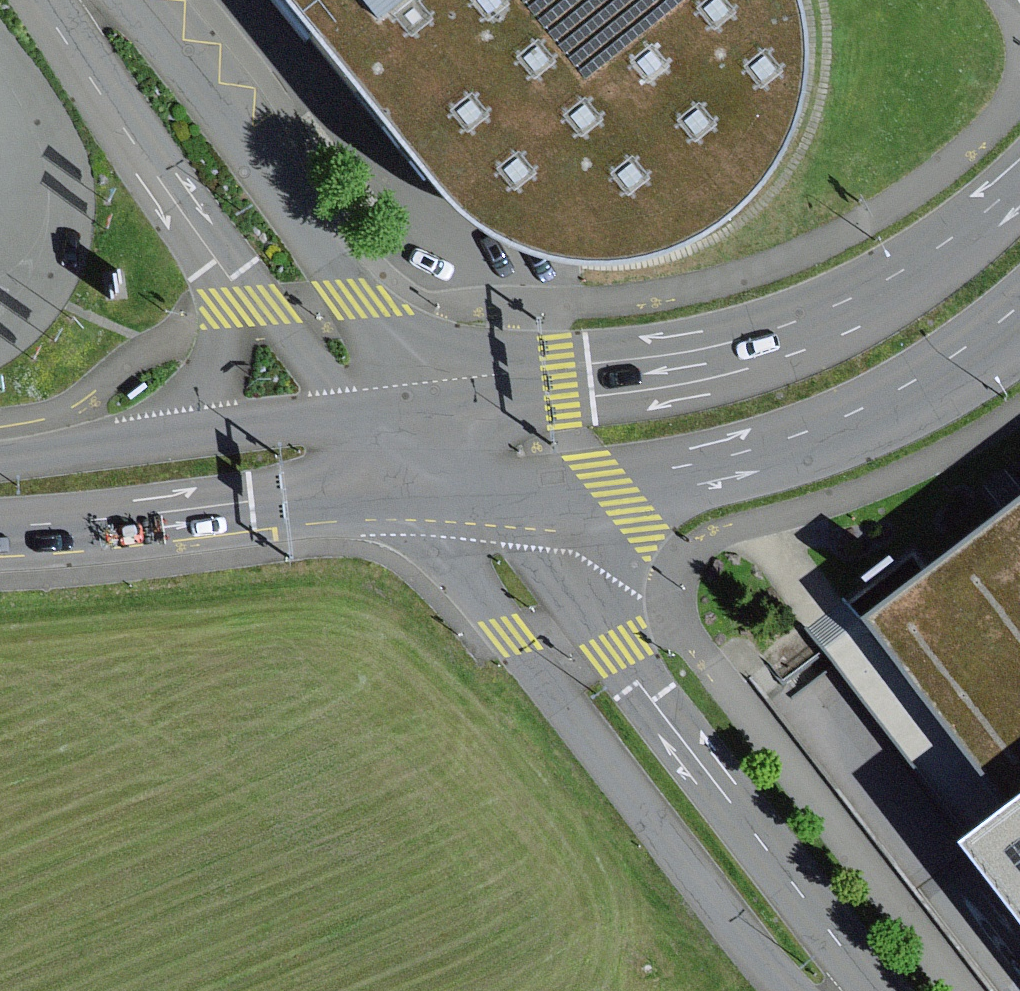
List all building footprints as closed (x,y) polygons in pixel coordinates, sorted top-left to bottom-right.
[(465,246),(495,263),(533,277),(584,282),(618,279),(652,269),(687,252),(713,233),(730,217),(760,175),(782,122),(786,72),(778,15),(772,0),(265,0),(465,246)] [(781,663),(1019,968),(1019,487),(781,663)]
